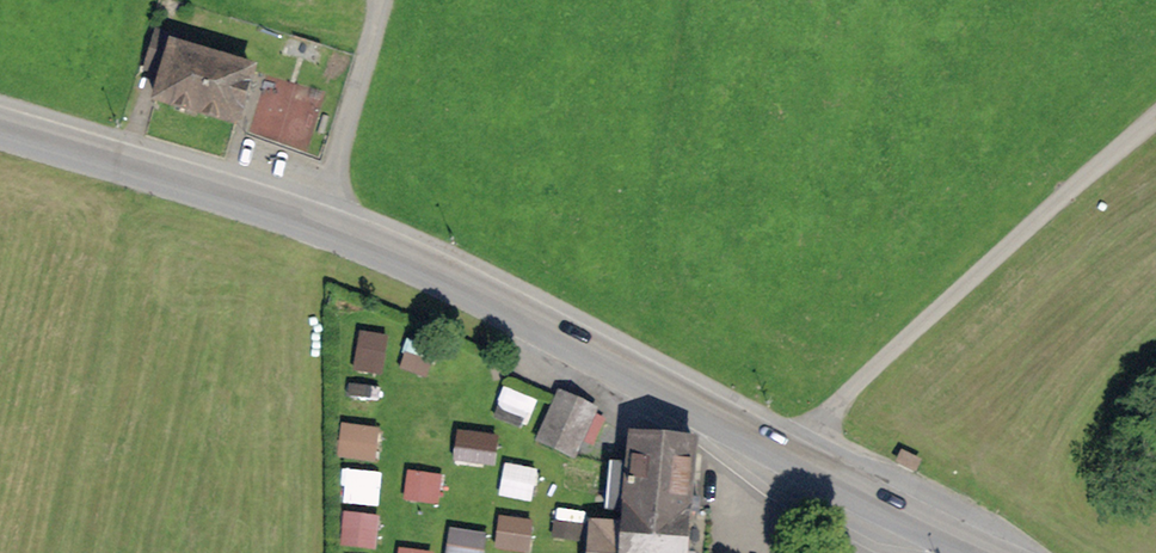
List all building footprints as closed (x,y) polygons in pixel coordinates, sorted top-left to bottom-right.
[(257,66),(173,42),(175,34),(155,28),(142,71),(164,77),(156,105),(239,129),(257,66)] [(387,369),(396,331),(366,324),(357,362),(387,369)] [(411,338),(406,364),(432,370),(438,344),(411,338)] [(534,421),(539,390),(506,383),(500,415),(534,421)] [(595,409),(557,391),(533,442),(571,460),(595,409)] [(343,452),(383,456),(386,421),(346,417),(343,452)] [(701,444),(628,438),(627,463),(607,461),(603,516),(625,518),(624,528),(589,525),(587,552),(692,552),(701,444)] [(925,462),(900,450),(894,464),(918,476),(925,462)] [(510,457),(503,489),(536,497),(543,464),(510,457)] [(384,499),(386,466),(350,464),(349,497),(384,499)] [(445,498),(448,467),(412,464),(409,495),(445,498)] [(381,544),(385,509),(349,505),(346,540),(381,544)] [(535,548),(539,515),(505,510),(500,543),(535,548)] [(452,552),(489,552),(492,526),(455,523),(452,552)] [(439,545),(403,542),(402,552),(439,552),(439,545)]
